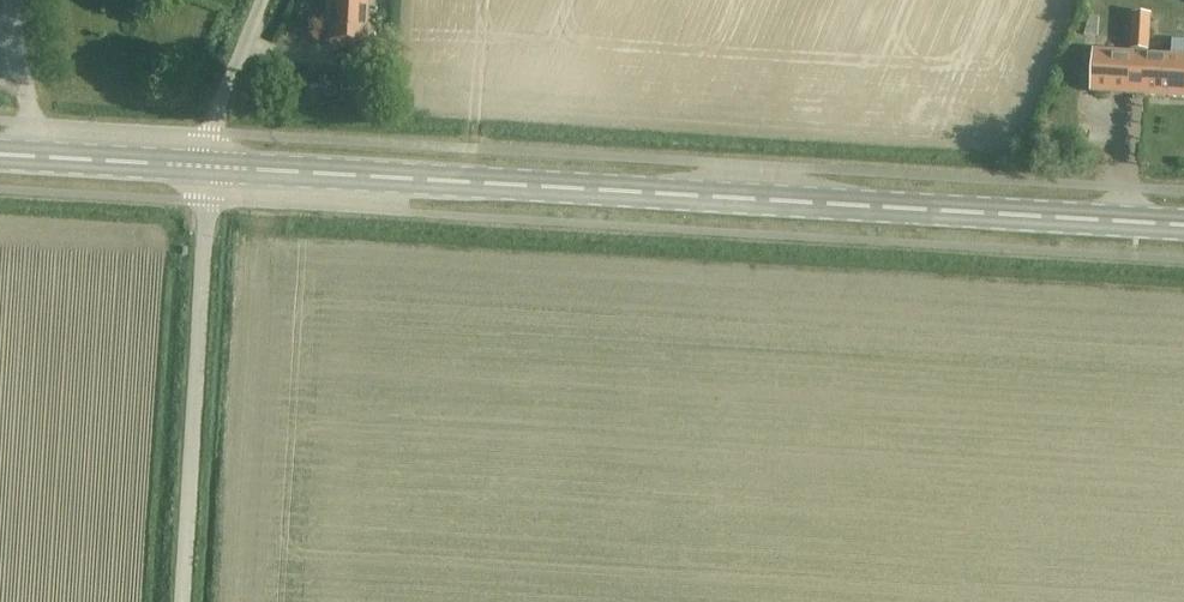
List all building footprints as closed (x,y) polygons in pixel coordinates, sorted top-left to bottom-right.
[(323,41),(365,43),(368,0),(325,0),(323,41)] [(1147,48),(1149,26),(1149,15),(1132,14),(1129,47),(1147,48)] [(1089,16),(1082,35),(1097,37),(1099,17),(1089,16)] [(1096,51),(1093,92),(1183,98),(1183,40),(1173,40),(1172,56),(1096,51)]
